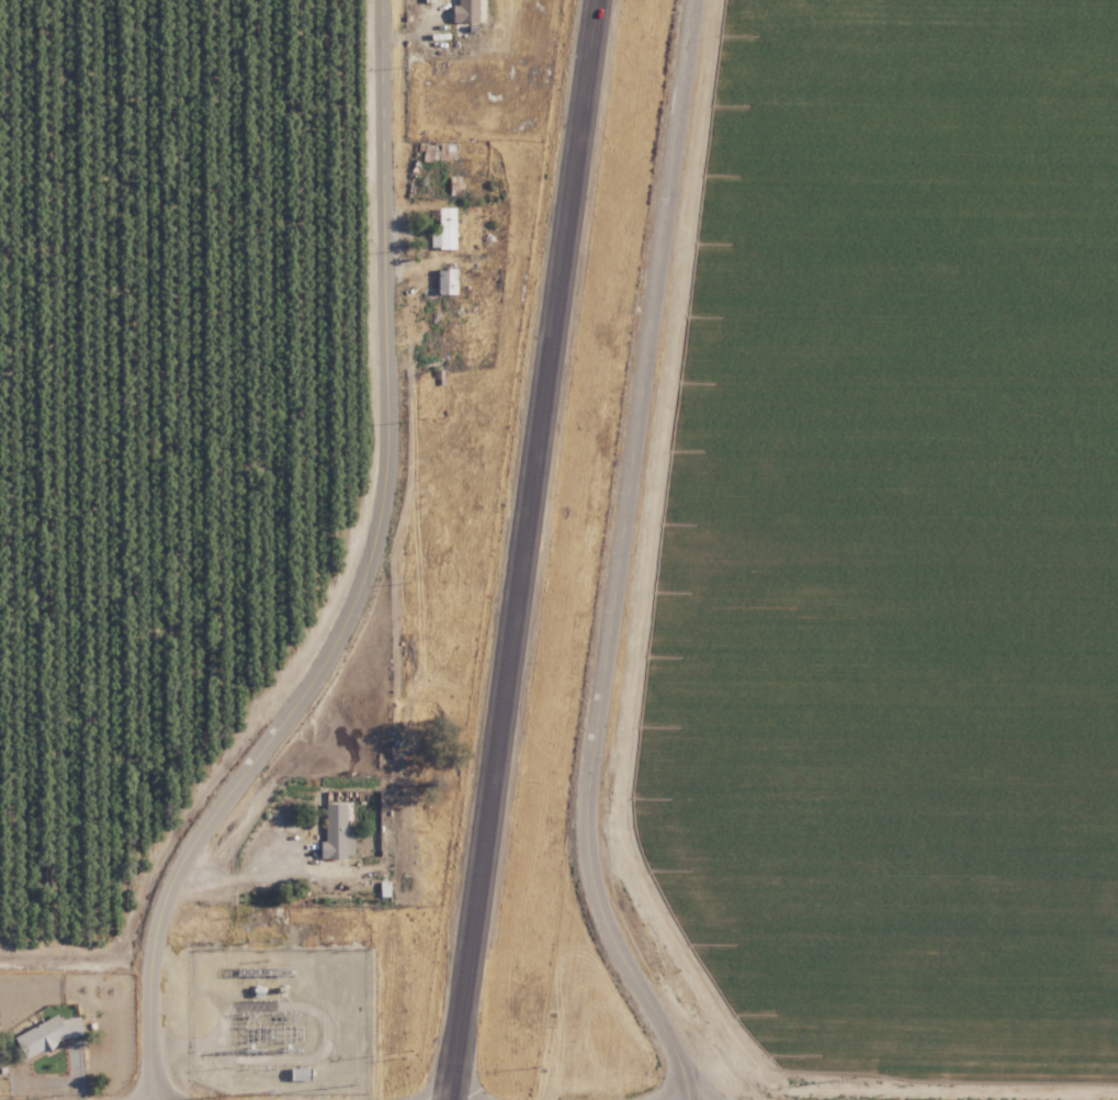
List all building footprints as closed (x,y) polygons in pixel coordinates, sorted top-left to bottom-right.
[(454,5),(447,5),(447,22),(484,22),(484,0),(454,0),(454,5)] [(470,36),(470,23),(453,23),(453,35),(470,36)] [(435,230),(426,230),(427,249),(453,248),(451,207),(434,208),(435,230)] [(432,269),(433,294),(452,294),(451,269),(432,269)] [(342,802),(320,802),(321,841),(315,841),(315,857),(350,856),(349,827),(343,827),(342,802)] [(9,1035),(20,1059),(80,1030),(72,1013),(56,1021),(53,1014),(9,1035)]
